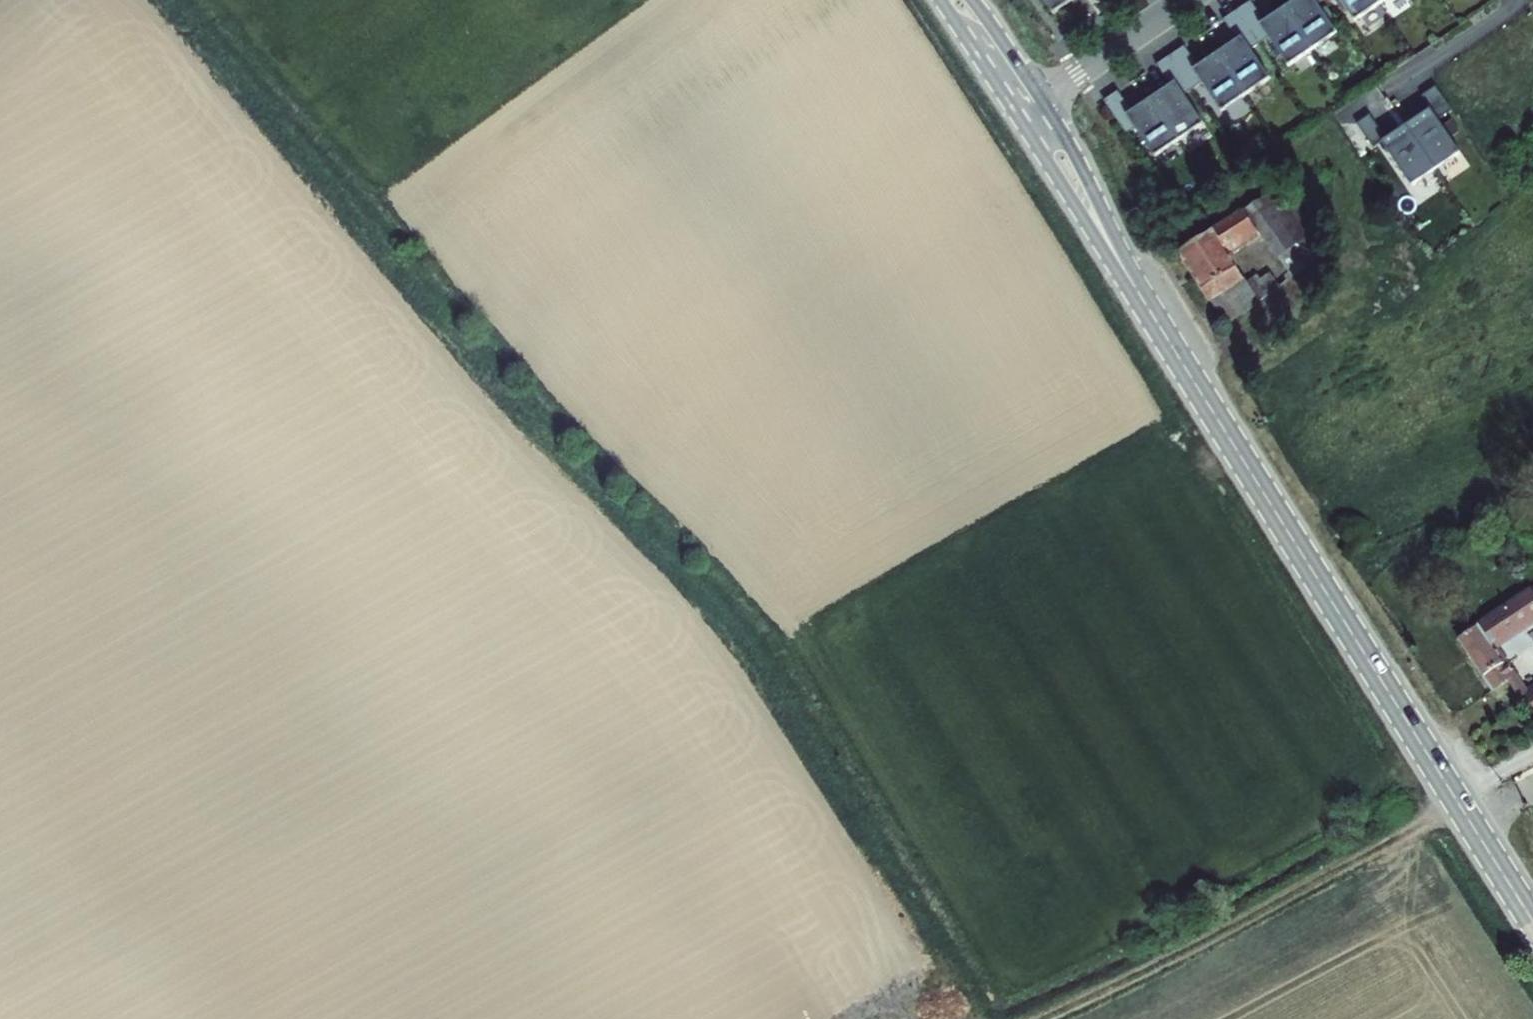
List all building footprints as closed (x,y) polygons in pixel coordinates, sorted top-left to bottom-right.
[(1053,14),(1073,0),(1043,0),(1053,14)] [(1284,8),(1312,50),(1337,33),(1314,0),(1296,0),(1284,8)] [(1355,21),(1379,5),(1376,0),(1340,0),(1355,21)] [(1236,10),(1259,44),(1268,38),(1259,25),(1264,21),(1250,1),(1236,10)] [(1264,21),(1259,25),(1268,38),(1288,67),(1312,50),(1284,8),(1264,21)] [(1223,20),(1237,40),(1242,37),(1251,50),(1259,44),(1236,10),(1223,20)] [(1242,37),(1217,54),(1246,95),(1270,79),(1251,50),(1242,37)] [(1184,46),(1170,55),(1193,89),(1202,83),(1193,70),(1198,67),(1184,46)] [(1217,54),(1193,70),(1202,83),(1221,112),(1246,95),(1217,54)] [(1170,55),(1156,65),(1170,86),(1175,82),(1184,95),(1193,89),(1170,55)] [(1170,86),(1150,99),(1179,141),(1203,124),(1184,95),(1175,82),(1170,86)] [(1422,96),(1431,110),(1440,123),(1453,114),(1436,87),(1422,96)] [(1126,116),(1132,112),(1117,91),(1104,101),(1126,134),(1135,128),(1126,116)] [(1132,112),(1126,116),(1135,128),(1155,157),(1179,141),(1150,99),(1132,112)] [(1431,110),(1407,126),(1435,169),(1459,152),(1440,123),(1431,110)] [(1383,142),(1387,139),(1371,114),(1359,122),(1375,147),(1383,142)] [(1411,185),(1435,169),(1407,126),(1387,139),(1383,142),(1411,185)] [(1279,188),(1247,209),(1262,230),(1295,274),(1323,254),(1279,188)] [(1247,209),(1183,249),(1228,320),(1284,285),(1269,262),(1247,277),(1226,247),(1245,233),(1249,239),(1262,230),(1247,209)] [(1351,544),(1344,531),(1335,537),(1343,549),(1351,544)] [(1456,636),(1492,690),(1514,677),(1494,643),(1532,620),(1532,591),(1456,636)] [(1524,695),(1532,709),(1532,689),(1524,695)]
